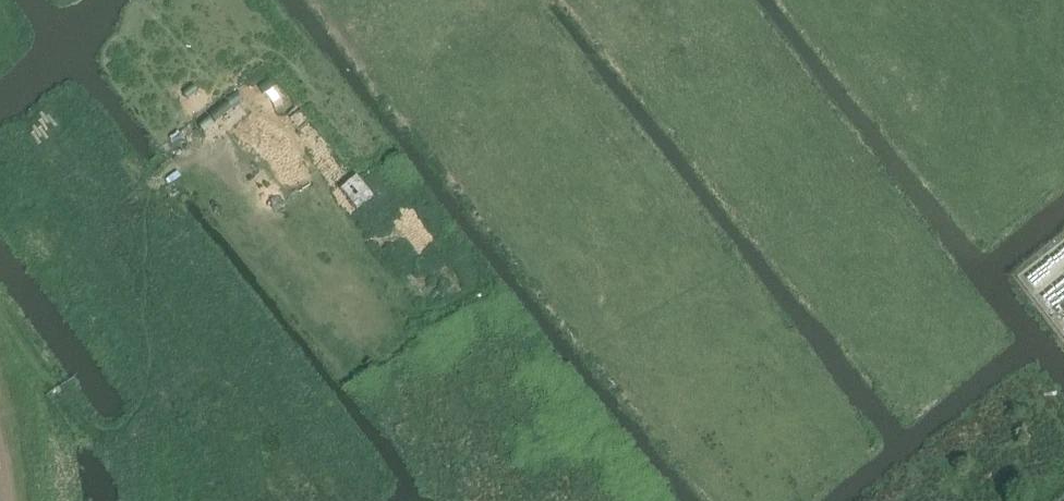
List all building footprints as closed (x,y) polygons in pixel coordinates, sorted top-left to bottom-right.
[(227,101),(210,115),(217,123),(233,110),(227,101)] [(208,117),(198,125),(204,133),(215,125),(208,117)] [(374,196),(356,175),(341,188),(357,210),(374,196)]
